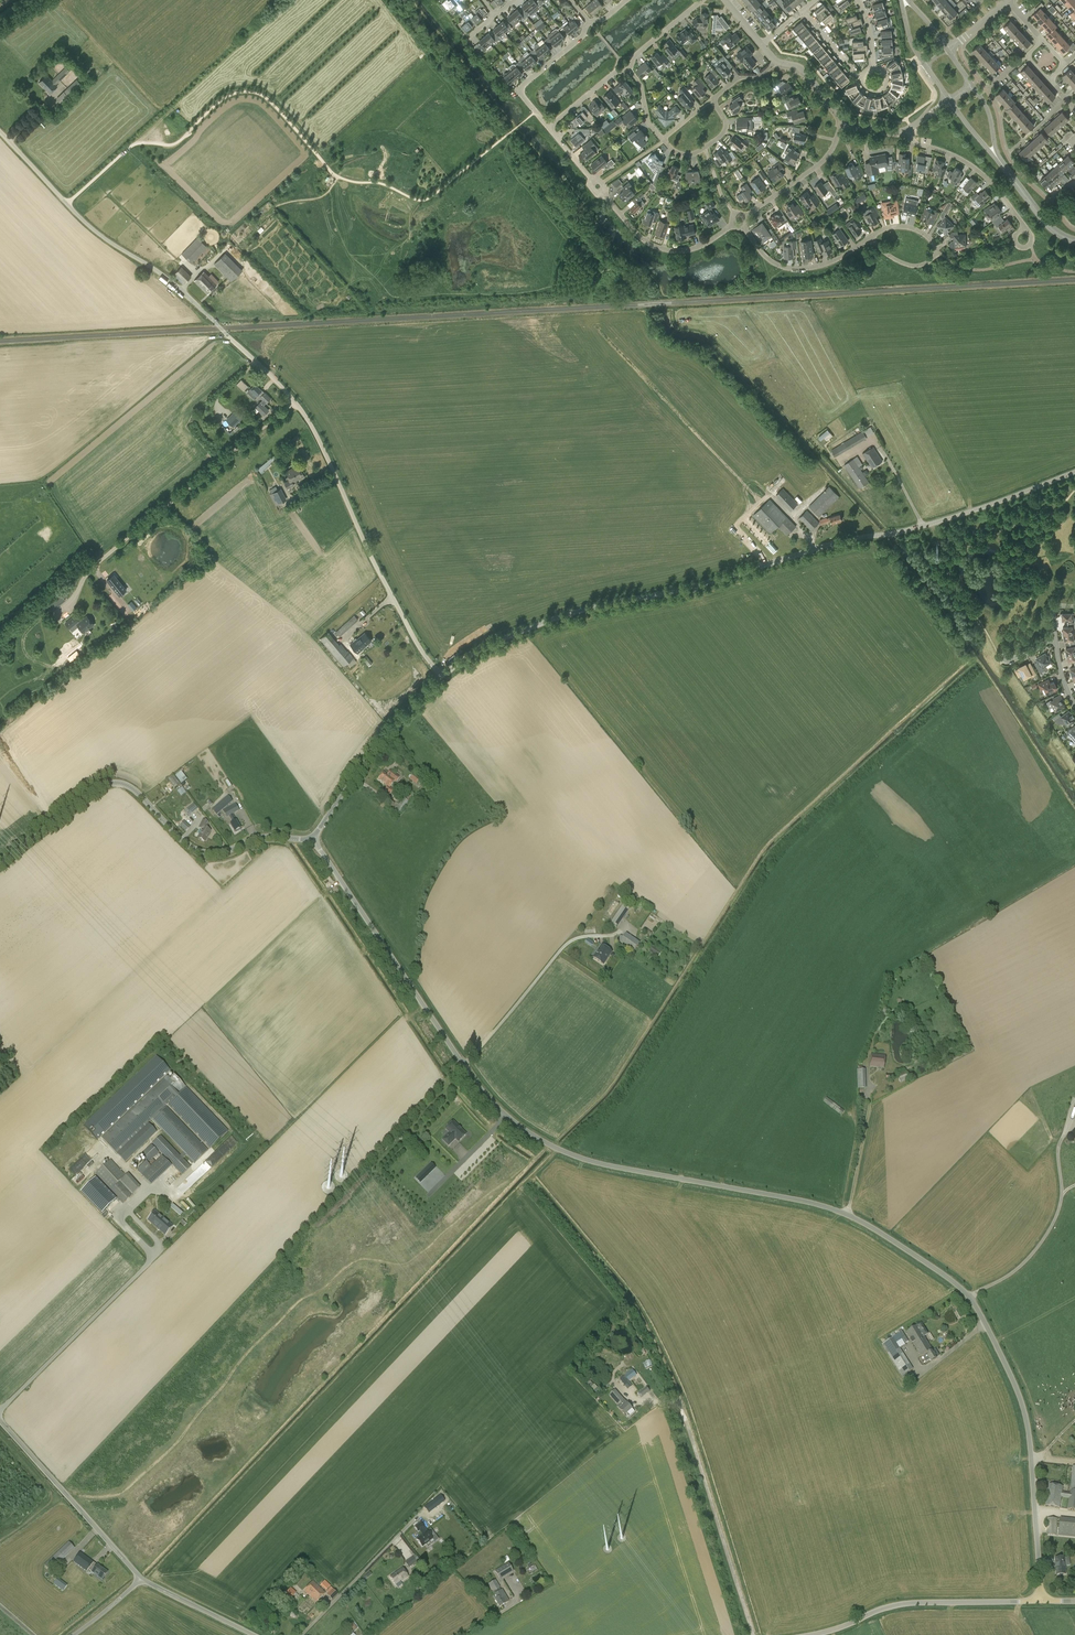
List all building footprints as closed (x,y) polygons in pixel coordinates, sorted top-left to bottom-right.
[(464,9),(456,0),(445,0),(441,4),(445,9),(450,6),(453,9),(456,6),(461,11),(464,9)] [(534,0),(528,0),(527,1),(536,12),(540,8),(539,6),(541,4),(538,0),(535,0),(534,1),(534,0)] [(592,2),(598,9),(600,7),(602,8),(606,4),(603,0),(594,0),(592,2)] [(749,6),(753,10),(760,4),(757,0),(755,0),(749,6)] [(786,13),(794,7),(788,0),(786,0),(783,2),(782,0),(776,0),(786,13)] [(836,3),(841,10),(850,3),(848,0),(840,0),(836,3)] [(937,4),(941,9),(951,0),(941,0),(937,4)] [(941,9),(946,14),(953,8),(956,5),(952,0),(951,0),(941,9)] [(522,5),(525,8),(522,10),(527,16),(530,14),(530,15),(533,14),(536,12),(527,1),(522,5)] [(596,11),(598,9),(592,2),(584,8),(591,17),(596,13),(595,13),(596,11)] [(760,4),(753,10),(757,15),(764,9),(767,7),(763,2),(760,4)] [(870,10),(871,14),(885,10),(883,2),(872,5),(873,9),(870,10)] [(1037,19),(1044,13),(1041,8),(1044,5),(1041,2),(1034,9),(1037,11),(1031,16),(1032,18),(1034,17),(1037,19)] [(815,17),(817,19),(829,10),(823,4),(815,11),(818,14),(815,17)] [(1051,5),(1047,9),(1051,13),(1055,10),(1051,5)] [(468,15),(468,14),(476,24),(486,15),(480,8),(475,12),(477,14),(474,16),(471,13),(468,15)] [(957,13),(953,8),(946,14),(950,19),(957,13)] [(520,12),(517,9),(513,13),(519,21),(524,17),(525,18),(527,16),(522,10),(520,12)] [(764,9),(757,15),(761,20),(768,14),(764,9)] [(834,17),(829,10),(817,19),(820,22),(822,20),(825,24),(834,17)] [(887,18),(885,10),(871,14),(874,13),(876,17),(872,18),(873,22),(887,18)] [(465,32),(476,24),(468,14),(468,15),(465,11),(460,15),(466,22),(461,27),(465,32)] [(508,17),(511,20),(508,22),(513,28),(515,26),(515,25),(519,21),(513,13),(508,17)] [(699,24),(707,25),(708,14),(701,13),(701,18),(697,17),(692,21),(696,27),(699,24)] [(1039,26),(1048,17),(1044,13),(1037,19),(1039,22),(1037,24),(1039,26)] [(717,15),(714,15),(712,33),(715,33),(716,27),(722,28),(724,26),(726,29),(730,26),(721,16),(719,17),(717,14),(717,15)] [(768,14),(761,20),(765,25),(772,19),(768,14)] [(572,17),(573,19),(568,22),(575,30),(580,26),(577,23),(582,19),(579,15),(576,18),(575,15),(572,17)] [(846,18),(848,26),(862,22),(861,18),(858,19),(856,15),(846,18)] [(1045,28),(1052,21),(1048,17),(1039,26),(1040,27),(1042,25),(1045,28)] [(890,26),(887,18),(873,22),(874,22),(877,21),(878,25),(875,26),(876,30),(890,26)] [(541,19),(534,24),(536,27),(543,22),(541,19)] [(779,26),(776,24),(772,19),(765,25),(769,30),(774,26),(776,29),(779,26)] [(1003,27),(1007,31),(1014,25),(1012,23),(1013,22),(1011,19),(1005,25),(1003,22),(1001,24),(1003,27)] [(506,24),(503,21),(498,25),(505,33),(510,29),(510,30),(513,28),(508,22),(506,24)] [(793,28),(799,35),(810,25),(807,23),(805,25),(802,21),(793,28)] [(1056,26),(1052,21),(1045,28),(1047,31),(1045,33),(1047,34),(1046,35),(1054,28),(1056,26)] [(537,28),(539,30),(546,25),(544,22),(537,28)] [(564,26),(563,25),(560,27),(565,33),(567,31),(570,34),(575,30),(568,22),(564,26)] [(863,25),(862,22),(848,26),(851,34),(861,31),(860,26),(863,25)] [(507,35),(505,33),(498,25),(494,29),(496,32),(494,34),(499,40),(499,41),(507,35)] [(799,35),(804,41),(815,32),(812,30),(810,31),(807,28),(810,26),(810,25),(799,35)] [(1014,25),(1007,31),(1011,36),(1019,28),(1017,26),(1016,27),(1014,25)] [(565,38),(563,35),(565,33),(560,27),(558,29),(556,29),(552,32),(554,34),(561,42),(565,38)] [(1019,28),(1011,36),(1015,40),(1022,34),(1020,31),(1021,30),(1019,28)] [(1048,41),(1058,32),(1054,28),(1046,35),(1049,38),(1047,39),(1048,41)] [(693,39),(695,41),(698,38),(691,29),(688,32),(685,29),(680,33),(679,32),(678,33),(677,33),(676,35),(677,36),(676,36),(682,44),(688,39),(690,41),(693,39)] [(877,36),(878,40),(892,39),(891,30),(880,31),(881,36),(877,36)] [(815,33),(815,32),(804,41),(809,48),(820,39),(818,36),(815,38),(812,35),(815,33)] [(1054,44),(1062,37),(1058,32),(1048,41),(1050,43),(1052,41),(1054,44)] [(489,33),(484,37),(491,45),(495,41),(496,42),(499,40),(494,34),(491,36),(489,33)] [(726,43),(731,48),(741,39),(735,33),(732,36),(730,33),(719,41),(723,45),(726,43)] [(553,43),(556,46),(561,42),(554,34),(549,38),(548,37),(546,39),(551,45),(553,43)] [(1022,34),(1015,40),(1019,45),(1027,37),(1025,35),(1024,36),(1022,34)] [(486,49),(491,45),(484,37),(479,41),(482,44),(479,46),(482,48),(484,52),(487,50),(486,49)] [(1029,39),(1027,37),(1019,45),(1023,49),(1025,52),(1028,49),(1026,47),(1030,43),(1028,40),(1029,39)] [(1056,50),(1066,41),(1062,37),(1054,44),(1057,47),(1055,48),(1056,50)] [(543,41),(541,41),(538,43),(546,54),(551,50),(548,47),(551,45),(546,39),(543,41)] [(665,49),(670,56),(678,50),(672,43),(673,43),(670,39),(665,43),(668,47),(665,49)] [(820,39),(809,48),(815,54),(825,45),(823,42),(821,45),(818,41),(820,39)] [(893,47),(892,39),(878,40),(881,40),(881,44),(878,44),(878,48),(893,47)] [(852,41),(853,50),(867,49),(867,45),(863,45),(863,40),(852,41)] [(1066,41),(1056,50),(1058,51),(1060,50),(1062,53),(1066,49),(1070,46),(1070,45),(1066,41)] [(539,55),(542,58),(546,54),(538,43),(537,44),(539,46),(535,50),(534,49),(532,51),(536,57),(539,55)] [(973,54),(975,56),(984,48),(979,44),(972,50),(974,53),(973,54)] [(826,45),(825,45),(815,54),(820,61),(831,52),(829,49),(826,51),(823,48),(826,45)] [(743,61),(749,69),(756,63),(750,56),(753,54),(747,46),(737,55),(742,62),(743,61)] [(893,56),(893,47),(878,48),(882,48),(882,52),(879,53),(879,57),(886,56),(893,56)] [(980,59),(988,53),(984,48),(975,56),(977,58),(978,57),(980,59)] [(684,58),(687,55),(682,49),(678,52),(684,58)] [(867,53),(867,49),(853,50),(853,58),(864,57),(864,53),(867,53)] [(537,62),(534,59),(536,57),(532,51),(529,53),(530,54),(525,58),(532,66),(537,62)] [(669,67),(671,64),(666,58),(664,60),(657,52),(651,58),(657,66),(661,62),(664,65),(666,63),(669,67)] [(820,61),(825,67),(836,58),(834,55),(831,57),(829,54),(831,52),(820,61)] [(983,65),(992,57),(988,53),(980,59),(982,61),(981,62),(983,65)] [(525,66),(527,70),(532,66),(525,58),(523,55),(520,58),(519,60),(520,61),(517,63),(522,68),(525,66)] [(717,61),(714,64),(716,66),(724,76),(729,76),(730,75),(731,70),(728,68),(729,67),(729,66),(732,65),(724,55),(717,61)] [(988,68),(996,61),(992,57),(983,65),(985,67),(986,66),(988,68)] [(825,67),(831,74),(842,65),(839,62),(837,64),(834,60),(836,58),(825,67)] [(707,64),(705,65),(711,71),(710,71),(711,72),(705,78),(709,84),(712,88),(719,81),(715,77),(718,75),(713,69),(707,60),(705,62),(707,64)] [(891,73),(891,74),(902,71),(901,70),(901,68),(900,67),(899,65),(898,64),(898,63),(896,61),(895,60),(886,67),(887,67),(888,68),(889,69),(889,70),(890,71),(890,72),(891,73)] [(1000,66),(996,61),(988,68),(990,70),(989,71),(991,74),(1000,66)] [(636,71),(642,77),(651,69),(645,62),(641,66),(642,66),(636,71)] [(522,74),(520,70),(522,68),(517,63),(515,65),(515,64),(512,64),(509,67),(511,70),(518,78),(522,74)] [(1018,69),(1020,71),(1024,76),(1031,69),(1030,67),(1031,66),(1028,64),(1023,69),(1020,67),(1018,69)] [(842,65),(831,74),(836,80),(847,71),(845,68),(842,70),(839,67),(842,65)] [(50,94),(57,86),(56,85),(65,76),(70,71),(66,67),(61,71),(52,80),(47,75),(39,82),(50,94)] [(1031,69),(1024,76),(1028,80),(1037,73),(1035,70),(1033,71),(1031,69)] [(1063,79),(1065,81),(1074,73),(1070,69),(1062,75),(1065,78),(1063,79)] [(511,70),(507,73),(506,72),(503,74),(511,84),(518,78),(511,70)] [(847,71),(836,80),(842,87),(853,78),(850,75),(848,77),(845,73),(847,71)] [(892,81),(892,82),(903,85),(903,83),(903,81),(903,80),(903,79),(903,78),(903,76),(903,75),(902,73),(902,71),(891,74),(891,75),(892,77),(892,78),(892,79),(892,80),(892,81)] [(1037,73),(1028,80),(1032,85),(1039,78),(1037,76),(1039,75),(1037,73)] [(1074,80),(1074,74),(1074,73),(1065,81),(1067,83),(1069,82),(1071,84),(1074,80)] [(702,95),(703,95),(706,92),(701,86),(703,84),(698,78),(693,82),(696,86),(692,89),(699,97),(702,95)] [(1039,78),(1032,85),(1036,89),(1045,82),(1042,79),(1041,80),(1039,78)] [(77,80),(57,99),(62,104),(82,85),(77,80)] [(622,92),(626,96),(633,90),(626,81),(621,85),(619,84),(616,87),(621,93),(622,92)] [(776,92),(777,92),(783,94),(784,95),(793,88),(788,82),(787,83),(782,81),(773,88),(776,92)] [(890,88),(889,89),(898,97),(899,95),(899,94),(900,93),(901,91),(901,89),(902,88),(902,86),(903,85),(892,82),(892,84),(891,85),(891,86),(891,87),(890,88)] [(1045,82),(1036,89),(1040,94),(1047,87),(1045,85),(1047,84),(1045,82)] [(852,99),(853,100),(860,92),(859,90),(858,89),(858,88),(857,88),(857,86),(857,85),(856,84),(846,89),(846,90),(847,91),(847,92),(848,93),(848,94),(849,95),(850,96),(851,98),(852,99)] [(684,104),(687,108),(694,102),(688,96),(691,93),(685,86),(679,91),(683,94),(678,98),(683,105),(684,104)] [(1047,87),(1040,94),(1044,98),(1053,90),(1050,88),(1049,89),(1047,87)] [(996,98),(998,101),(1007,93),(1003,88),(995,95),(998,97),(996,98)] [(897,98),(898,97),(889,89),(889,90),(888,91),(887,92),(886,93),(885,94),(884,95),(883,96),(888,105),(890,104),(891,103),(893,102),(894,101),(895,100),(895,99),(897,98)] [(1055,93),(1053,90),(1044,98),(1048,103),(1056,96),(1053,94),(1055,93)] [(603,97),(612,108),(620,102),(610,91),(603,97)] [(862,107),(864,107),(867,96),(866,96),(865,95),(863,95),(863,94),(862,93),(861,92),(860,92),(853,100),(854,101),(855,102),(856,103),(858,104),(859,105),(861,106),(862,107)] [(1004,104),(1011,97),(1007,93),(998,101),(1000,103),(1002,102),(1004,104)] [(741,106),(739,102),(743,100),(739,94),(733,99),(734,102),(729,105),(735,113),(739,111),(737,108),(741,106)] [(785,99),(789,109),(801,103),(798,97),(794,98),(793,95),(785,99)] [(874,109),(877,109),(875,98),(874,98),(873,98),(871,98),(870,98),(870,97),(868,97),(867,96),(864,107),(865,108),(866,108),(868,108),(869,109),(871,109),(873,109),(874,109)] [(888,106),(888,105),(883,96),(882,96),(881,97),(880,97),(879,97),(878,98),(877,98),(875,98),(877,109),(878,109),(879,108),(881,108),(883,108),(884,107),(886,106),(888,106)] [(1005,110),(1015,102),(1011,97),(1004,104),(1005,106),(1004,107),(1006,109),(1005,110)] [(589,106),(597,116),(606,108),(601,102),(598,104),(595,101),(589,106)] [(1008,112),(1010,114),(1018,107),(1014,103),(1015,102),(1005,110),(1007,113),(1008,112)] [(674,119),(673,117),(680,111),(676,106),(668,112),(667,110),(665,112),(659,105),(654,109),(660,116),(658,117),(665,126),(674,119)] [(584,119),(585,118),(587,120),(588,120),(589,120),(590,120),(593,117),(590,113),(586,108),(585,107),(584,107),(583,107),(582,108),(582,109),(582,110),(583,111),(572,120),(571,123),(577,125),(580,122),(581,123),(584,120),(584,119)] [(1013,119),(1022,112),(1018,107),(1010,114),(1012,116),(1011,117),(1013,119)] [(801,121),(800,120),(806,119),(803,111),(796,113),(795,110),(787,112),(788,118),(792,117),(794,122),(797,121),(797,122),(801,121)] [(1059,112),(1056,114),(1064,123),(1069,119),(1071,116),(1069,114),(1066,116),(1062,111),(1060,114),(1059,112)] [(1018,123),(1026,116),(1022,112),(1013,119),(1015,122),(1016,121),(1018,123)] [(628,116),(626,114),(622,118),(620,116),(615,121),(619,125),(624,121),(629,127),(638,120),(632,113),(628,116)] [(1053,120),(1060,127),(1064,123),(1056,114),(1054,117),(1055,118),(1053,120)] [(752,118),(737,118),(737,121),(737,128),(742,128),(742,131),(748,131),(748,130),(752,130),(752,120),(753,120),(753,121),(761,121),(761,116),(753,116),(753,118),(752,118)] [(1021,128),(1030,120),(1026,116),(1018,123),(1020,125),(1019,126),(1021,128)] [(602,128),(608,123),(605,119),(599,124),(602,128)] [(614,120),(604,129),(607,133),(617,125),(614,120)] [(1034,125),(1030,120),(1021,128),(1023,130),(1024,129),(1026,132),(1034,125)] [(1048,122),(1055,131),(1060,127),(1053,120),(1051,122),(1050,120),(1048,122)] [(1051,135),(1055,131),(1048,122),(1045,125),(1046,126),(1044,128),(1051,135)] [(804,144),(805,135),(799,134),(800,128),(793,126),(792,132),(795,133),(793,141),(804,144)] [(573,137),(570,139),(576,145),(577,145),(585,139),(584,137),(589,133),(589,129),(590,129),(574,129),(574,133),(573,134),(573,136),(573,137)] [(648,137),(646,135),(645,136),(640,130),(637,133),(634,130),(628,135),(633,141),(635,139),(640,144),(644,140),(645,141),(648,139),(648,138),(648,137)] [(1038,133),(1036,135),(1043,144),(1048,140),(1041,132),(1039,134),(1038,133)] [(1060,140),(1063,143),(1069,138),(1066,133),(1063,136),(1064,137),(1060,140)] [(1032,140),(1039,148),(1043,144),(1036,135),(1033,137),(1034,138),(1032,140)] [(734,150),(735,150),(736,148),(739,150),(743,145),(746,147),(749,143),(744,139),(742,142),(735,136),(730,143),(733,145),(731,147),(732,148),(734,150)] [(582,153),(587,159),(596,152),(592,147),(596,145),(591,140),(586,144),(589,147),(582,153)] [(1027,143),(1034,152),(1039,148),(1032,140),(1030,142),(1029,141),(1027,143)] [(1023,148),(1030,156),(1034,152),(1027,143),(1025,145),(1026,146),(1023,148)] [(785,152),(787,154),(783,161),(789,164),(790,162),(793,165),(798,156),(794,153),(796,150),(788,146),(785,152)] [(1025,160),(1030,156),(1023,148),(1021,150),(1020,149),(1018,151),(1025,160)] [(721,164),(721,162),(725,160),(727,163),(732,159),(728,152),(725,154),(721,149),(714,154),(718,159),(715,161),(718,166),(721,164)] [(656,167),(658,168),(656,171),(656,172),(657,172),(662,174),(663,171),(665,167),(661,166),(663,161),(659,160),(655,154),(649,158),(651,162),(652,161),(654,164),(655,165),(655,166),(656,167)] [(878,172),(877,167),(887,165),(885,154),(879,155),(880,156),(870,158),(871,162),(865,163),(867,174),(878,172)] [(899,162),(895,162),(896,172),(899,172),(899,170),(909,170),(909,157),(906,157),(906,154),(899,154),(899,162)] [(916,170),(927,173),(929,164),(925,163),(926,160),(924,159),(925,156),(917,154),(916,162),(917,162),(916,170)] [(1068,155),(1063,160),(1072,170),(1074,167),(1073,165),(1073,166),(1072,165),(1074,162),(1068,155)] [(597,171),(605,164),(609,168),(615,163),(612,159),(607,163),(602,156),(591,164),(597,171)] [(1072,170),(1063,160),(1061,157),(1059,159),(1061,161),(1059,164),(1065,171),(1067,168),(1068,170),(1070,172),(1072,170)] [(936,175),(943,177),(945,170),(942,169),(944,162),(936,159),(932,169),(937,171),(936,175)] [(784,175),(781,171),(784,168),(780,162),(772,168),(772,169),(768,172),(775,181),(784,175)] [(1062,173),(1065,171),(1059,164),(1058,164),(1056,162),(1053,165),(1055,167),(1054,168),(1063,178),(1066,176),(1064,174),(1063,174),(1062,173)] [(853,174),(855,178),(858,177),(859,179),(862,178),(860,175),(863,174),(858,165),(855,167),(853,164),(853,163),(852,163),(851,163),(850,163),(849,164),(849,165),(849,166),(845,168),(849,176),(853,174)] [(672,176),(671,179),(677,181),(675,187),(681,190),(681,181),(678,180),(680,175),(677,174),(679,168),(672,165),(671,169),(669,168),(667,174),(672,176)] [(947,171),(945,174),(947,175),(953,179),(951,182),(957,185),(959,182),(956,180),(961,171),(955,167),(953,172),(950,170),(949,172),(947,171)] [(1049,172),(1058,182),(1060,180),(1063,178),(1054,168),(1049,172)] [(686,182),(700,180),(700,174),(699,170),(686,172),(685,175),(686,182)] [(742,176),(738,170),(734,172),(739,179),(742,176)] [(762,170),(758,173),(763,180),(767,177),(762,170)] [(840,183),(842,188),(849,184),(845,177),(842,179),(837,171),(830,176),(836,186),(840,183)] [(1058,182),(1049,172),(1045,177),(1054,187),(1056,184),(1058,182)] [(750,183),(758,193),(766,187),(758,177),(750,183)] [(977,183),(971,177),(966,184),(963,181),(958,187),(961,190),(963,187),(969,193),(977,183)] [(1051,189),(1054,187),(1045,177),(1040,181),(1046,188),(1049,185),(1050,187),(1049,187),(1051,189)] [(614,187),(621,182),(617,178),(610,183),(614,187)] [(620,194),(625,201),(635,193),(630,188),(632,186),(629,182),(623,187),(625,190),(620,194)] [(821,182),(814,187),(821,196),(828,191),(821,182)] [(741,187),(743,191),(736,196),(740,201),(743,198),(746,201),(752,197),(748,191),(751,189),(746,183),(741,187)] [(977,192),(971,197),(974,199),(973,200),(978,206),(990,196),(985,190),(979,195),(977,192)] [(811,204),(813,208),(820,203),(814,194),(810,197),(807,191),(800,197),(807,207),(811,204)] [(635,213),(645,203),(640,198),(643,194),(641,192),(632,200),(635,203),(630,208),(635,213)] [(867,198),(865,194),(855,199),(857,204),(867,198)] [(711,200),(706,204),(709,209),(701,215),(707,224),(708,224),(710,226),(720,219),(717,216),(716,216),(711,208),(715,206),(711,200)] [(898,211),(897,201),(881,203),(882,209),(885,209),(886,213),(884,213),(885,218),(891,217),(891,216),(891,214),(894,214),(893,212),(898,211)] [(909,214),(915,216),(917,205),(905,202),(903,212),(909,214)] [(944,216),(952,204),(949,202),(941,215),(944,216)] [(786,212),(790,218),(797,213),(798,216),(803,213),(800,207),(797,209),(793,203),(787,207),(789,210),(786,212)] [(827,210),(830,214),(839,207),(836,203),(827,210)] [(996,206),(994,203),(984,210),(987,213),(988,212),(992,217),(990,218),(993,221),(999,216),(997,213),(1001,210),(997,205),(996,206)] [(869,222),(870,225),(873,224),(874,224),(877,223),(877,222),(878,221),(874,215),(878,213),(874,207),(869,210),(870,213),(865,215),(867,219),(868,222),(869,222)] [(693,209),(687,211),(689,220),(695,218),(693,209)] [(925,221),(925,220),(933,224),(935,218),(938,212),(933,209),(932,212),(925,209),(924,213),(921,218),(924,220),(923,220),(925,221)] [(652,220),(656,222),(659,213),(653,211),(652,214),(647,212),(646,216),(645,215),(644,218),(643,219),(642,220),(643,222),(647,224),(647,225),(648,226),(649,227),(650,226),(652,220)] [(779,228),(786,223),(792,232),(794,230),(784,214),(781,216),(780,215),(779,215),(779,214),(776,213),(775,214),(769,218),(771,221),(773,225),(774,224),(775,226),(777,225),(779,228)] [(860,224),(856,217),(853,220),(846,224),(848,228),(849,227),(855,236),(861,231),(857,226),(860,224)] [(939,228),(937,231),(940,234),(944,232),(945,234),(954,226),(945,217),(942,220),(937,226),(939,228)] [(1012,225),(1007,219),(1004,222),(1000,217),(993,222),(997,227),(999,226),(1003,231),(1012,225)] [(666,230),(665,230),(667,223),(660,220),(657,231),(660,232),(659,235),(664,236),(666,230)] [(753,229),(762,242),(771,236),(777,244),(779,240),(773,232),(770,234),(762,223),(753,229)] [(693,224),(684,227),(686,235),(695,233),(693,224)] [(686,237),(686,235),(684,227),(684,225),(675,227),(677,239),(686,237)] [(832,234),(840,246),(848,240),(840,229),(832,234)] [(949,235),(951,238),(954,238),(954,240),(953,240),(949,244),(952,248),(964,247),(964,246),(966,246),(965,234),(958,235),(958,232),(953,232),(949,235)] [(197,237),(182,254),(192,263),(193,261),(207,247),(197,237)] [(822,250),(824,254),(832,251),(828,241),(822,243),(820,238),(814,241),(819,251),(822,250)] [(801,242),(803,257),(807,256),(813,255),(811,245),(810,240),(801,242)] [(781,255),(783,256),(785,256),(785,258),(793,258),(793,248),(796,248),(796,241),(789,241),(789,246),(784,246),(784,251),(782,251),(781,251),(781,252),(781,255)] [(225,253),(214,264),(231,282),(243,270),(240,267),(225,253)] [(178,271),(174,275),(183,284),(191,276),(181,267),(178,271)] [(204,271),(194,281),(207,294),(217,285),(204,271)] [(255,398),(260,393),(262,396),(261,398),(263,401),(257,407),(263,412),(262,413),(264,416),(269,411),(264,406),(271,398),(265,392),(264,392),(262,390),(261,389),(255,384),(250,389),(248,391),(255,398)] [(239,421),(243,417),(240,414),(237,411),(233,414),(227,420),(233,426),(239,421)] [(843,443),(833,449),(831,450),(835,457),(867,438),(867,437),(874,433),(870,426),(863,431),(843,443)] [(872,468),(882,461),(873,447),(863,454),(872,468)] [(863,465),(857,456),(844,465),(859,489),(869,482),(865,476),(859,467),(863,465)] [(298,465),(285,472),(286,473),(289,480),(284,483),(287,489),(295,486),(293,483),(304,477),(298,465)] [(276,485),(268,490),(274,500),(281,496),(276,485)] [(811,504),(809,506),(812,509),(816,513),(819,517),(822,514),(825,511),(840,497),(829,486),(811,504)] [(791,511),(798,504),(783,488),(776,495),(791,511)] [(753,516),(770,534),(778,527),(787,536),(796,526),(770,499),(753,516)] [(807,510),(799,518),(811,531),(819,523),(807,510)] [(820,520),(821,525),(831,521),(832,523),(842,520),(840,514),(827,518),(826,517),(820,520)] [(125,590),(113,575),(107,580),(119,595),(125,590)] [(63,594),(52,603),(56,609),(67,600),(63,594)] [(1062,620),(1067,620),(1067,623),(1074,623),(1074,618),(1073,618),(1073,613),(1060,613),(1061,617),(1062,617),(1062,620)] [(336,632),(340,636),(358,620),(354,615),(336,632)] [(77,624),(80,627),(84,633),(94,625),(87,616),(79,622),(78,621),(74,616),(65,623),(69,628),(76,622),(77,624)] [(1067,623),(1068,627),(1063,627),(1063,631),(1062,631),(1062,634),(1074,633),(1074,628),(1074,624),(1074,623),(1067,623)] [(346,652),(328,632),(320,639),(343,667),(354,658),(348,651),(346,652)] [(364,647),(371,641),(365,633),(357,639),(356,640),(350,644),(358,653),(364,648),(364,647)] [(1070,640),(1070,644),(1074,643),(1074,637),(1074,633),(1062,634),(1062,637),(1064,637),(1065,641),(1070,640)] [(1070,644),(1071,647),(1066,648),(1066,652),(1065,652),(1065,655),(1074,653),(1074,643),(1070,644)] [(1073,660),(1074,664),(1074,663),(1074,653),(1065,655),(1066,658),(1068,658),(1068,661),(1073,660)] [(1047,656),(1046,654),(1044,654),(1036,659),(1040,666),(1037,667),(1040,673),(1047,669),(1046,666),(1051,663),(1049,660),(1050,659),(1049,655),(1047,656)] [(366,656),(362,659),(369,666),(373,663),(366,656)] [(378,671),(380,669),(373,663),(371,665),(378,671)] [(1019,677),(1023,675),(1024,678),(1031,675),(1032,677),(1035,675),(1031,669),(1028,670),(1025,665),(1019,668),(1019,669),(1015,671),(1019,677)] [(1057,689),(1055,684),(1054,685),(1053,682),(1050,683),(1049,680),(1038,684),(1041,690),(1044,689),(1047,694),(1048,693),(1049,694),(1051,693),(1051,692),(1057,689)] [(1053,699),(1054,700),(1051,702),(1051,700),(1046,703),(1049,708),(1053,707),(1055,711),(1064,706),(1060,699),(1061,698),(1060,695),(1053,699)] [(1061,717),(1059,713),(1053,717),(1055,720),(1057,723),(1066,724),(1068,726),(1070,724),(1071,726),(1074,724),(1072,723),(1074,721),(1074,719),(1073,717),(1074,716),(1072,714),(1071,714),(1069,711),(1061,717)] [(385,778),(392,783),(394,781),(395,783),(399,777),(390,771),(387,775),(384,773),(379,780),(382,782),(385,778)] [(180,773),(175,777),(180,784),(185,780),(180,773)] [(410,779),(416,784),(417,784),(418,785),(422,781),(420,779),(414,774),(410,779)] [(173,775),(171,777),(178,787),(181,785),(173,775)] [(393,790),(389,788),(392,783),(385,778),(382,782),(385,785),(387,787),(384,791),(390,795),(393,790)] [(399,805),(396,802),(395,803),(390,800),(388,803),(387,804),(392,807),(391,809),(399,815),(409,802),(408,802),(412,797),(408,793),(404,799),(404,798),(399,805)] [(229,795),(213,809),(218,815),(234,800),(229,795)] [(184,811),(188,816),(198,809),(193,803),(184,811)] [(227,818),(235,813),(240,811),(236,803),(232,806),(223,810),(227,818)] [(233,815),(230,817),(233,823),(230,825),(235,832),(241,829),(233,815)] [(209,835),(211,831),(207,829),(209,823),(203,820),(199,828),(202,829),(197,838),(205,842),(208,838),(209,835)] [(186,832),(190,827),(184,821),(179,826),(186,832)] [(620,892),(618,895),(627,901),(629,898),(620,892)] [(609,923),(617,928),(630,908),(623,904),(609,923)] [(640,943),(626,933),(623,937),(620,935),(617,941),(620,942),(620,943),(627,948),(633,952),(640,943)] [(589,938),(586,943),(593,947),(596,942),(589,938)] [(593,958),(598,961),(603,964),(612,952),(607,948),(602,945),(593,958)] [(650,950),(649,951),(658,958),(662,952),(653,946),(650,950)] [(882,1002),(881,1007),(879,1020),(883,1020),(884,1016),(887,1016),(889,1009),(886,1008),(887,1003),(882,1002)] [(886,1056),(872,1054),(870,1066),(884,1068),(886,1056)] [(155,1057),(139,1072),(131,1080),(131,1079),(115,1095),(107,1103),(107,1102),(91,1118),(84,1125),(98,1139),(166,1075),(170,1071),(156,1056),(155,1057)] [(906,1070),(898,1073),(901,1082),(909,1078),(906,1070)] [(102,1138),(116,1152),(185,1086),(174,1075),(170,1079),(167,1076),(102,1138)] [(186,1087),(168,1105),(209,1148),(211,1146),(227,1131),(186,1087)] [(841,1115),(844,1111),(826,1097),(823,1102),(841,1115)] [(179,1156),(160,1135),(152,1143),(163,1154),(182,1174),(190,1167),(181,1158),(185,1154),(194,1163),(207,1150),(165,1107),(152,1119),(183,1152),(179,1156)] [(458,1142),(466,1135),(453,1122),(445,1129),(449,1133),(442,1140),(448,1146),(455,1139),(458,1142)] [(157,1132),(148,1123),(117,1153),(125,1162),(157,1132)] [(230,1141),(233,1142),(232,1144),(235,1146),(238,1141),(232,1137),(230,1141)] [(150,1145),(140,1155),(141,1156),(147,1162),(158,1152),(155,1148),(150,1145)] [(146,1162),(137,1170),(141,1175),(150,1184),(170,1165),(161,1156),(150,1166),(146,1162)] [(122,1204),(140,1187),(128,1174),(126,1176),(111,1160),(95,1174),(122,1204)] [(435,1167),(431,1163),(416,1178),(420,1182),(435,1167)] [(80,1193),(101,1214),(104,1211),(116,1200),(95,1179),(80,1193)] [(184,1199),(181,1202),(179,1200),(176,1203),(183,1209),(186,1206),(190,1210),(195,1204),(190,1200),(188,1202),(184,1199)] [(170,1207),(180,1216),(183,1213),(173,1204),(170,1207)] [(172,1226),(159,1215),(152,1223),(165,1234),(172,1226)] [(928,1334),(921,1323),(906,1332),(921,1356),(923,1356),(926,1361),(930,1359),(931,1361),(937,1358),(932,1350),(925,1339),(926,1338),(924,1336),(928,1334)] [(900,1333),(893,1337),(893,1338),(897,1343),(903,1339),(906,1343),(908,1341),(901,1330),(899,1332),(900,1333)] [(897,1343),(893,1338),(882,1345),(902,1376),(913,1369),(897,1343)] [(650,1360),(645,1362),(643,1363),(645,1369),(652,1366),(650,1360)] [(629,1382),(637,1376),(632,1369),(624,1375),(629,1382)] [(624,1376),(620,1379),(625,1386),(629,1382),(624,1376)] [(593,1387),(598,1393),(601,1390),(597,1384),(593,1387)] [(650,1391),(646,1387),(637,1394),(639,1395),(640,1394),(643,1397),(650,1391)] [(618,1405),(617,1406),(625,1415),(632,1408),(625,1400),(624,1400),(615,1390),(609,1395),(618,1405)] [(1073,1466),(1070,1493),(1062,1492),(1063,1486),(1049,1484),(1049,1489),(1047,1489),(1046,1494),(1048,1494),(1046,1505),(1059,1507),(1061,1497),(1069,1498),(1067,1509),(1074,1510),(1074,1466),(1073,1466)] [(436,1508),(445,1501),(440,1495),(431,1502),(436,1508)] [(1057,1519),(1047,1518),(1047,1535),(1056,1535),(1057,1519)] [(415,1527),(418,1531),(421,1529),(424,1534),(417,1539),(422,1546),(425,1544),(426,1545),(429,1542),(428,1542),(432,1538),(427,1531),(427,1532),(423,1527),(424,1527),(421,1523),(415,1527)] [(68,1542),(44,1565),(50,1572),(75,1548),(68,1542)] [(88,1569),(94,1562),(80,1552),(73,1562),(86,1572),(88,1569)] [(405,1562),(409,1568),(419,1561),(416,1555),(413,1557),(413,1556),(405,1562)] [(1065,1557),(1055,1558),(1056,1575),(1066,1574),(1065,1557)] [(97,1565),(94,1562),(88,1569),(92,1572),(94,1574),(102,1580),(107,1572),(97,1565)] [(495,1572),(500,1579),(513,1571),(508,1564),(495,1572)] [(397,1572),(397,1573),(391,1577),(395,1584),(402,1579),(402,1580),(407,1576),(402,1569),(397,1572)] [(370,1571),(363,1578),(366,1581),(373,1574),(370,1571)] [(57,1579),(54,1583),(64,1591),(68,1587),(57,1579)] [(325,1580),(320,1585),(326,1591),(330,1586),(325,1580)] [(509,1601),(502,1589),(501,1590),(499,1588),(500,1588),(495,1580),(488,1584),(493,1592),(494,1592),(495,1594),(497,1598),(495,1599),(499,1607),(505,1603),(509,1601)] [(319,1586),(313,1581),(304,1590),(316,1602),(325,1593),(319,1586)] [(291,1598),(296,1593),(291,1588),(286,1594),(291,1598)] [(332,1600),(338,1594),(332,1589),(327,1595),(332,1600)]
